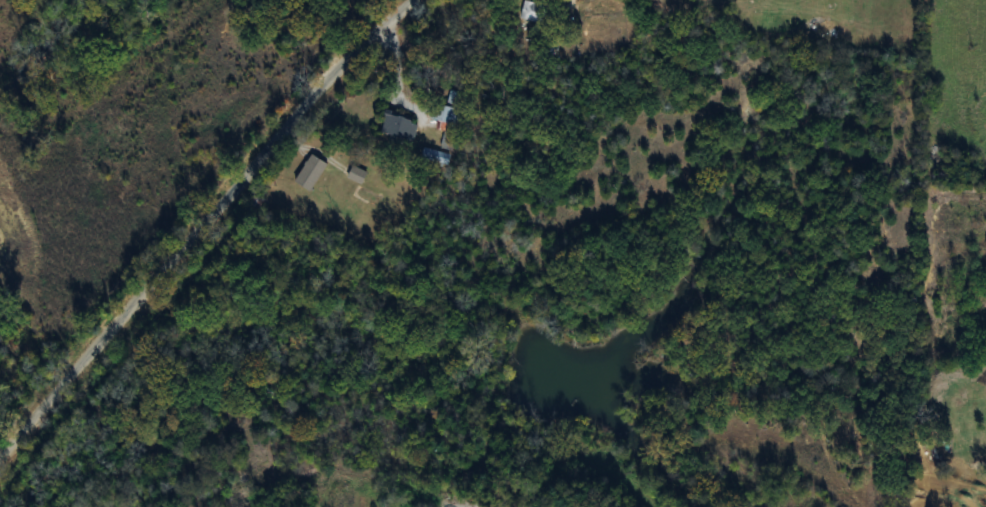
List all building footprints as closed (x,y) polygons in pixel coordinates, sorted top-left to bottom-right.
[(525,0),(523,0),(518,18),(540,24),(545,6),(525,0)] [(437,128),(453,133),(464,94),(448,89),(437,128)] [(409,145),(417,121),(385,110),(377,134),(409,145)] [(419,159),(446,166),(449,154),(422,147),(419,159)] [(292,181),(308,192),(327,164),(310,153),(292,181)]
